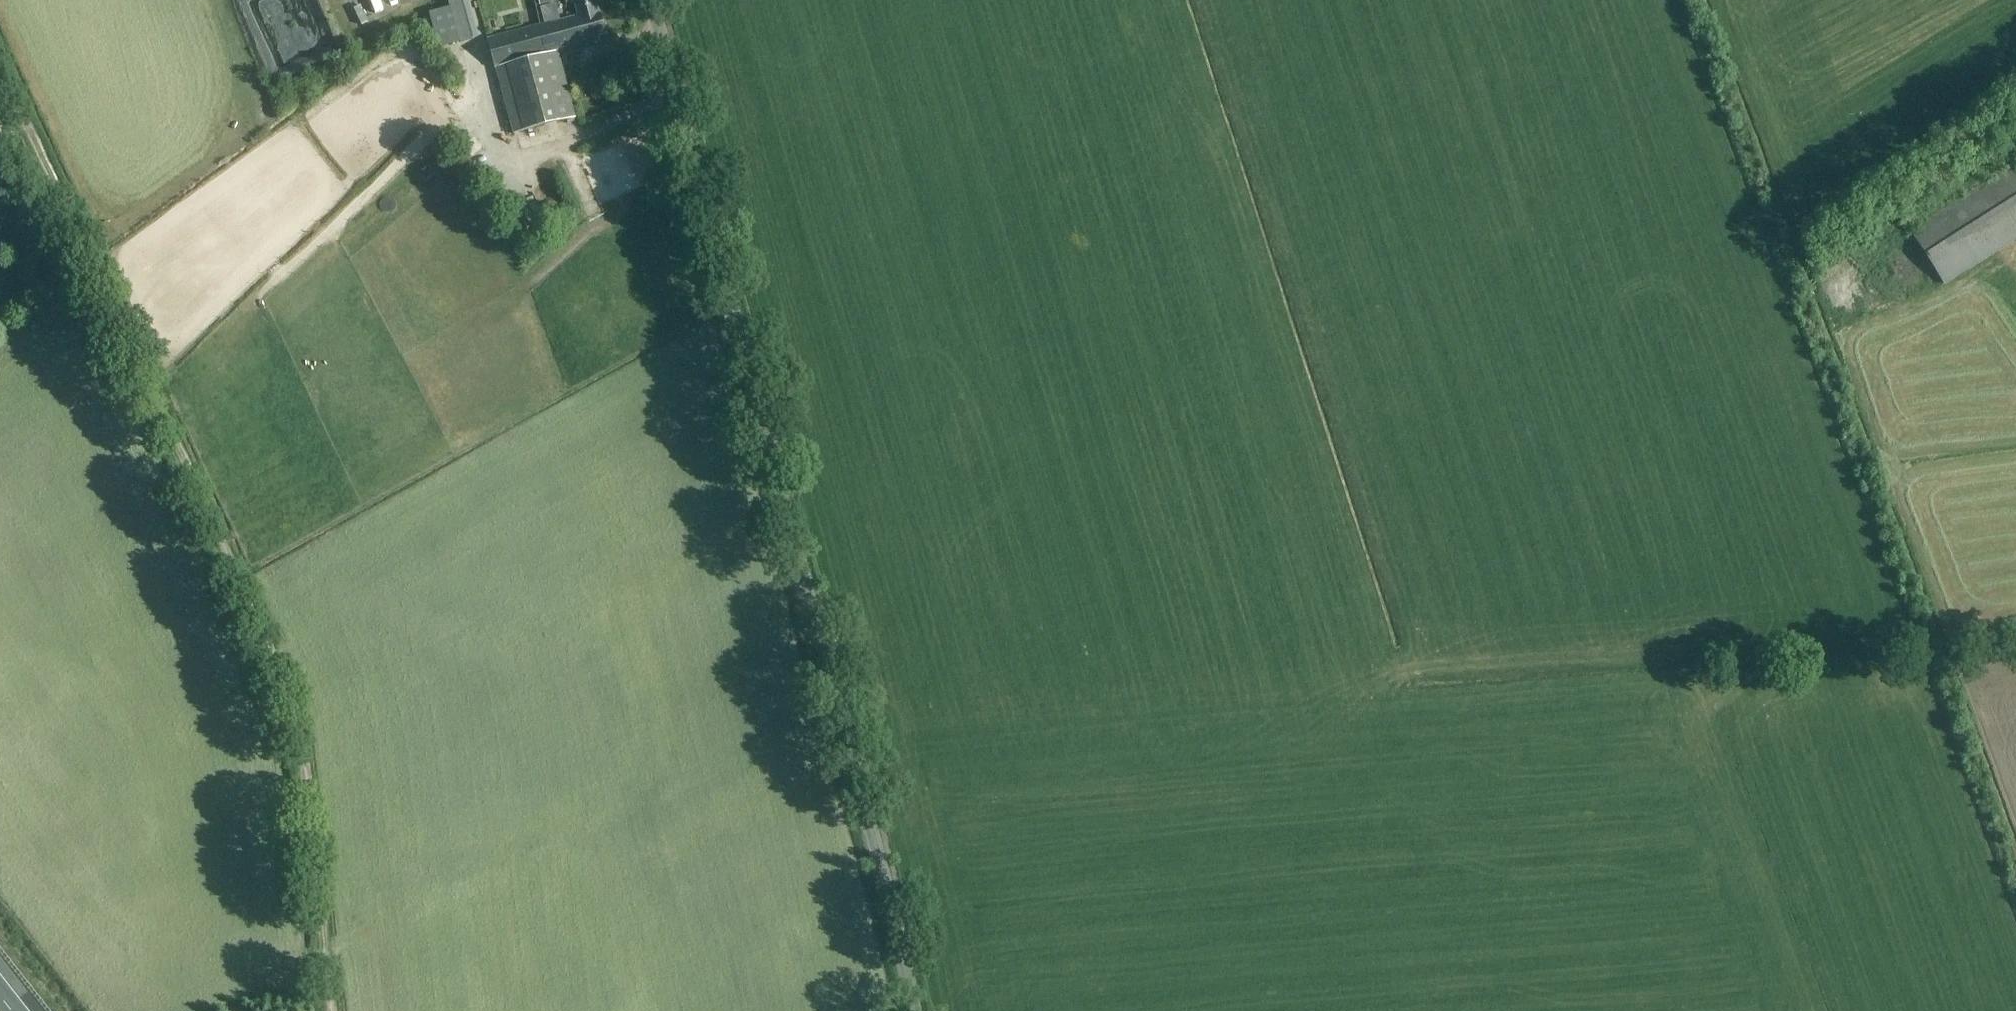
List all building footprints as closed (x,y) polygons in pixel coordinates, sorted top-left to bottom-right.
[(469,0),(448,0),(450,8),(430,13),(439,49),(479,39),(469,0)] [(557,52),(598,41),(597,36),(605,34),(595,0),(573,0),(577,16),(489,40),(496,68),(497,68),(515,135),(574,119),(557,52)] [(513,21),(540,14),(537,0),(507,0),(513,21)] [(539,7),(543,22),(552,19),(549,4),(560,2),(560,0),(538,0),(539,7)] [(1912,233),(1945,285),(2015,239),(2015,166),(1912,233)]
